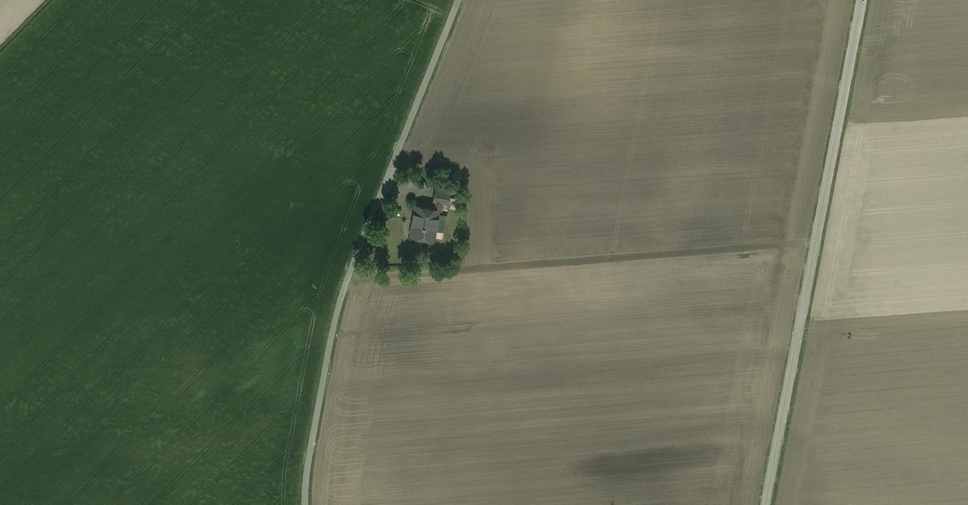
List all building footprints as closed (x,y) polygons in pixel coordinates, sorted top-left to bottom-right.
[(435,201),(442,202),(447,202),(449,189),(435,186),(433,200),(435,201)] [(442,202),(435,201),(434,207),(415,204),(410,234),(434,238),(439,209),(441,209),(442,202)]
